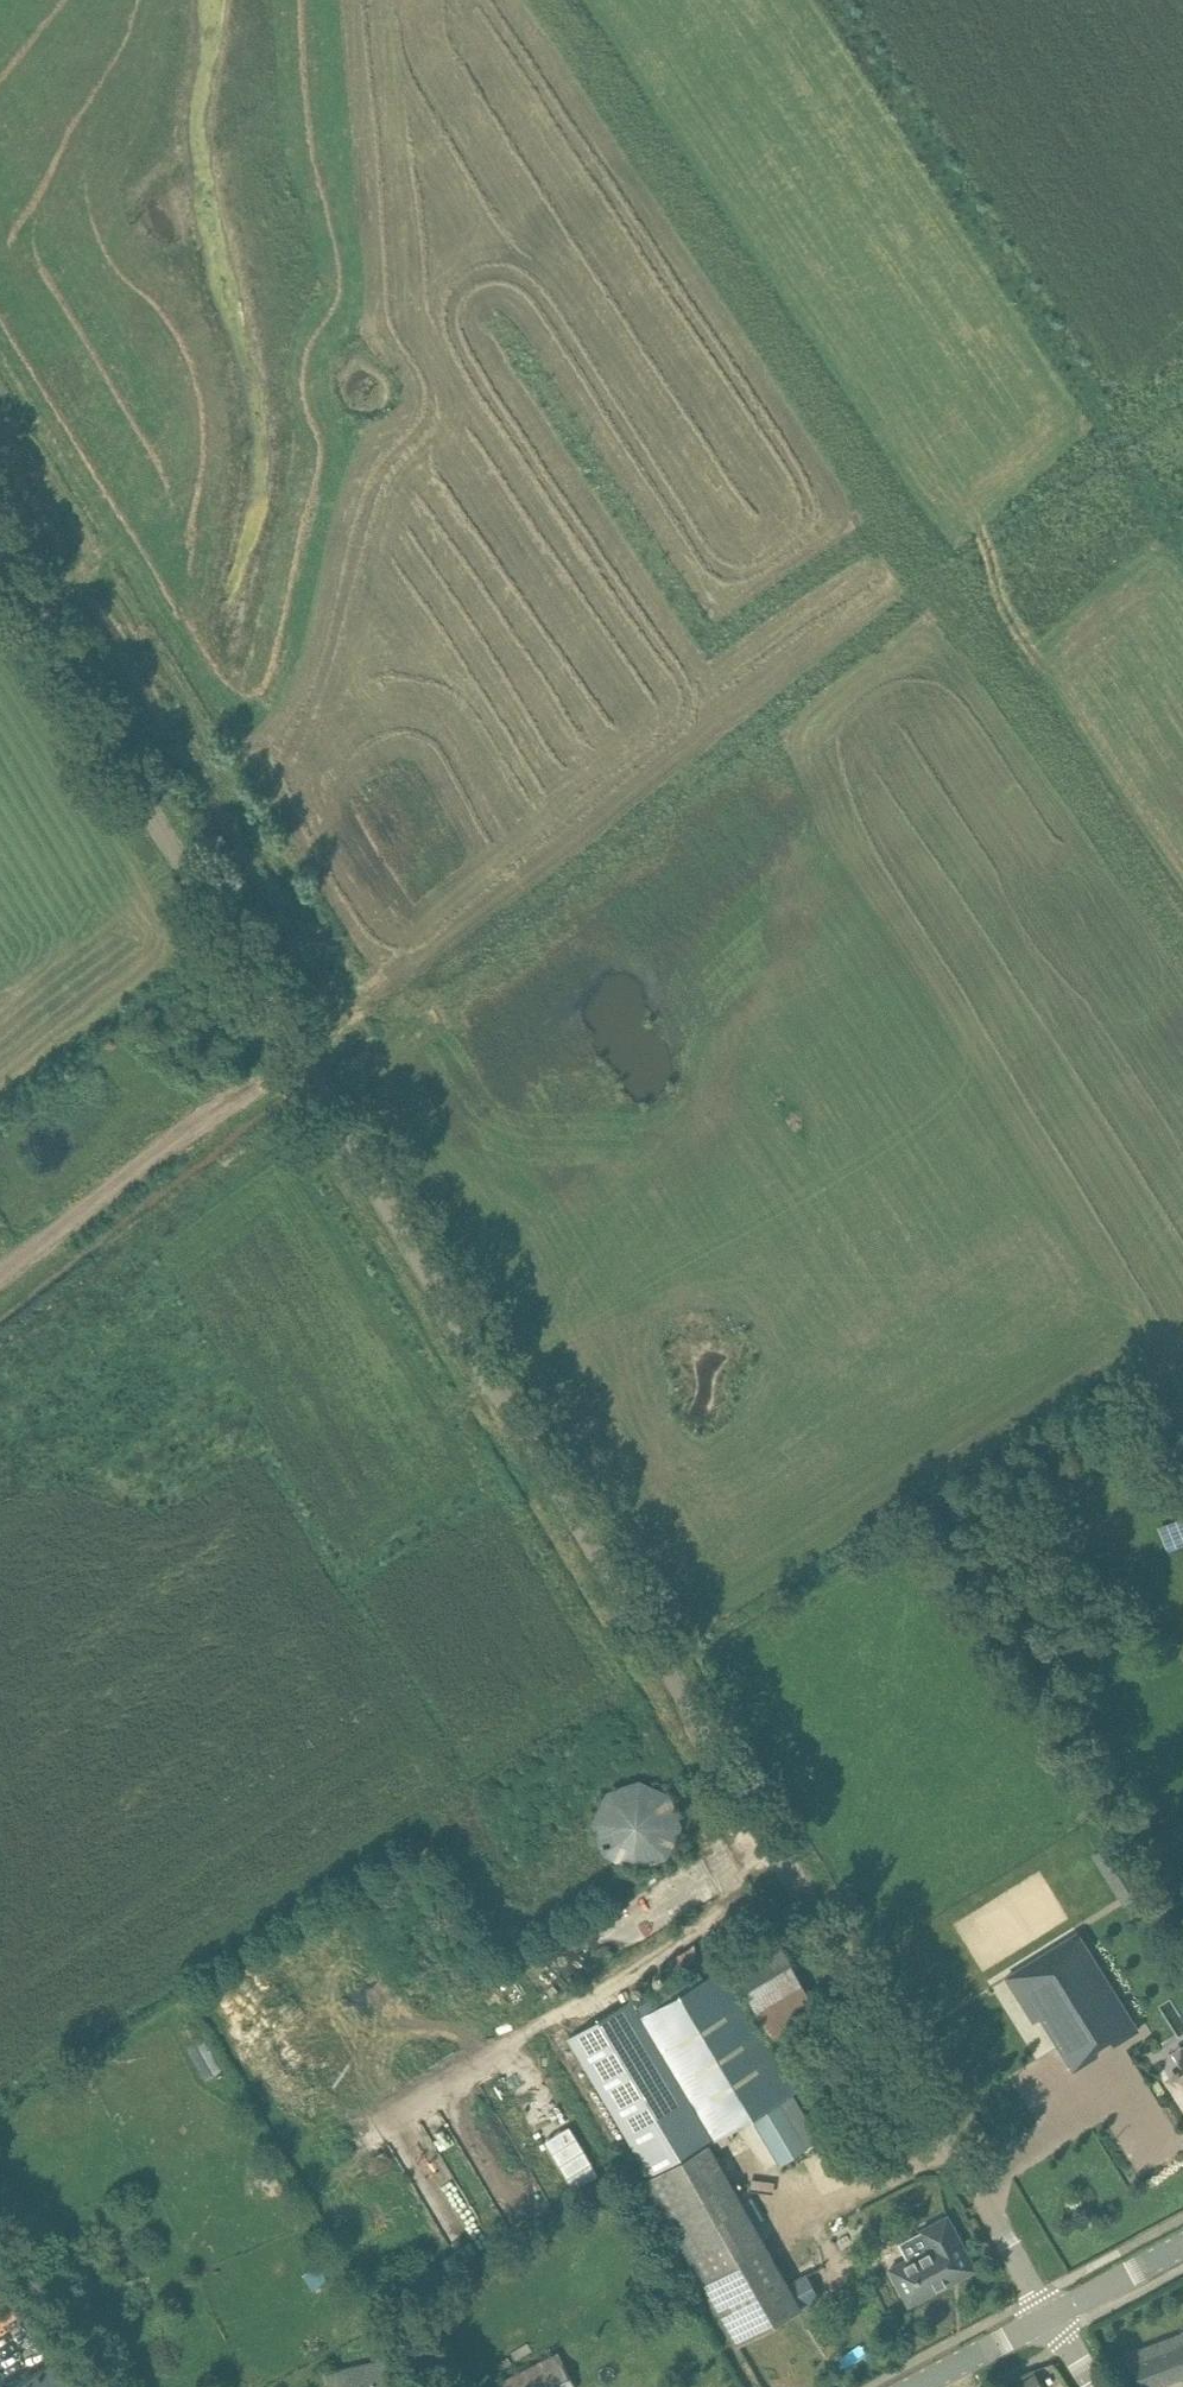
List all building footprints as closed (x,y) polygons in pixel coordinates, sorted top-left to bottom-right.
[(1169,1550),(1182,1545),(1182,1517),(1160,1525),(1169,1550)] [(684,1828),(672,1794),(640,1779),(608,1790),(593,1822),(604,1855),(636,1870),(668,1858),(684,1828)] [(1029,2011),(1035,2021),(1042,2017),(1073,2068),(1074,2070),(1099,2054),(1093,2046),(1109,2036),(1115,2044),(1117,2043),(1139,2029),(1079,1933),(1008,1977),(1029,2011)] [(779,2046),(823,2019),(775,1938),(730,1964),(779,2046)] [(569,2038),(653,2178),(706,2145),(754,2117),(781,2163),(809,2146),(781,2100),(806,2085),(792,2062),(782,2068),(722,1969),(704,1980),(698,1971),(635,2009),(630,2001),(569,2038)] [(1173,2078),(1170,2080),(1182,2100),(1182,2072),(1173,2078)] [(571,2127),(546,2142),(576,2191),(601,2175),(571,2127)] [(740,2206),(687,2235),(749,2339),(751,2338),(799,2311),(784,2285),(740,2206)] [(948,2216),(921,2231),(929,2247),(890,2268),(910,2305),(977,2269),(948,2216)] [(1161,2384),(1182,2376),(1182,2333),(1125,2355),(1137,2386),(1154,2386),(1161,2384)] [(562,2360),(557,2363),(552,2354),(495,2384),(497,2386),(575,2386),(562,2360)] [(332,2386),(395,2386),(387,2355),(328,2369),(332,2386)] [(52,2363),(10,2386),(66,2386),(52,2363)]
